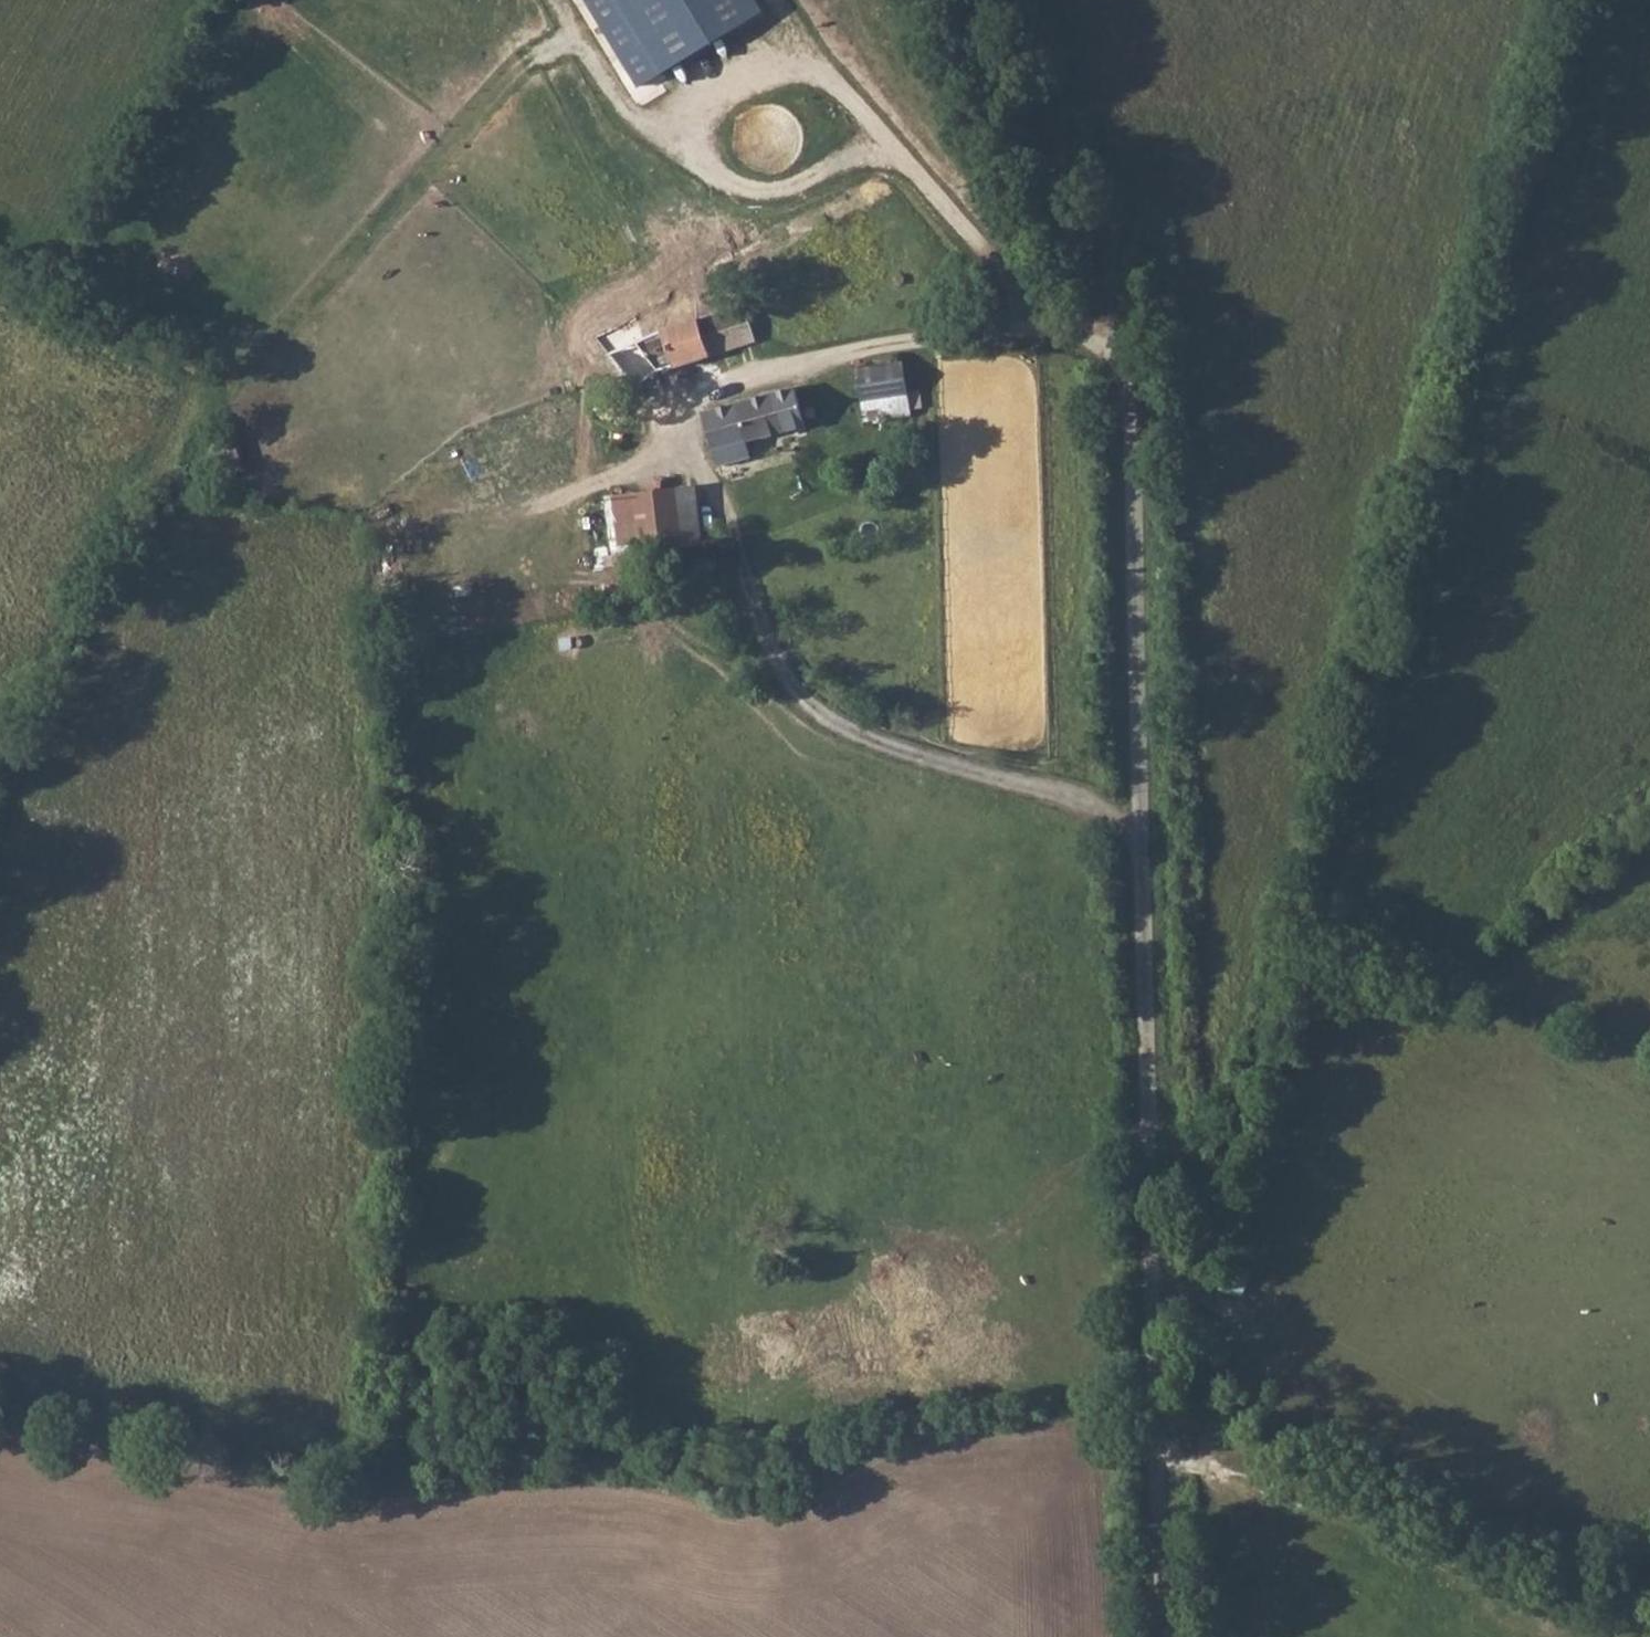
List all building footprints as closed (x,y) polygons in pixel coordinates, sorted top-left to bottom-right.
[(638,86),(760,13),(752,0),(586,0),(638,86)] [(652,380),(757,340),(743,306),(636,341),(639,359),(613,369),(621,389),(640,382),(652,380)] [(856,367),(868,419),(915,408),(903,357),(856,367)] [(733,437),(795,426),(787,387),(726,398),(733,437)] [(614,489),(616,551),(703,549),(701,486),(614,489)]
